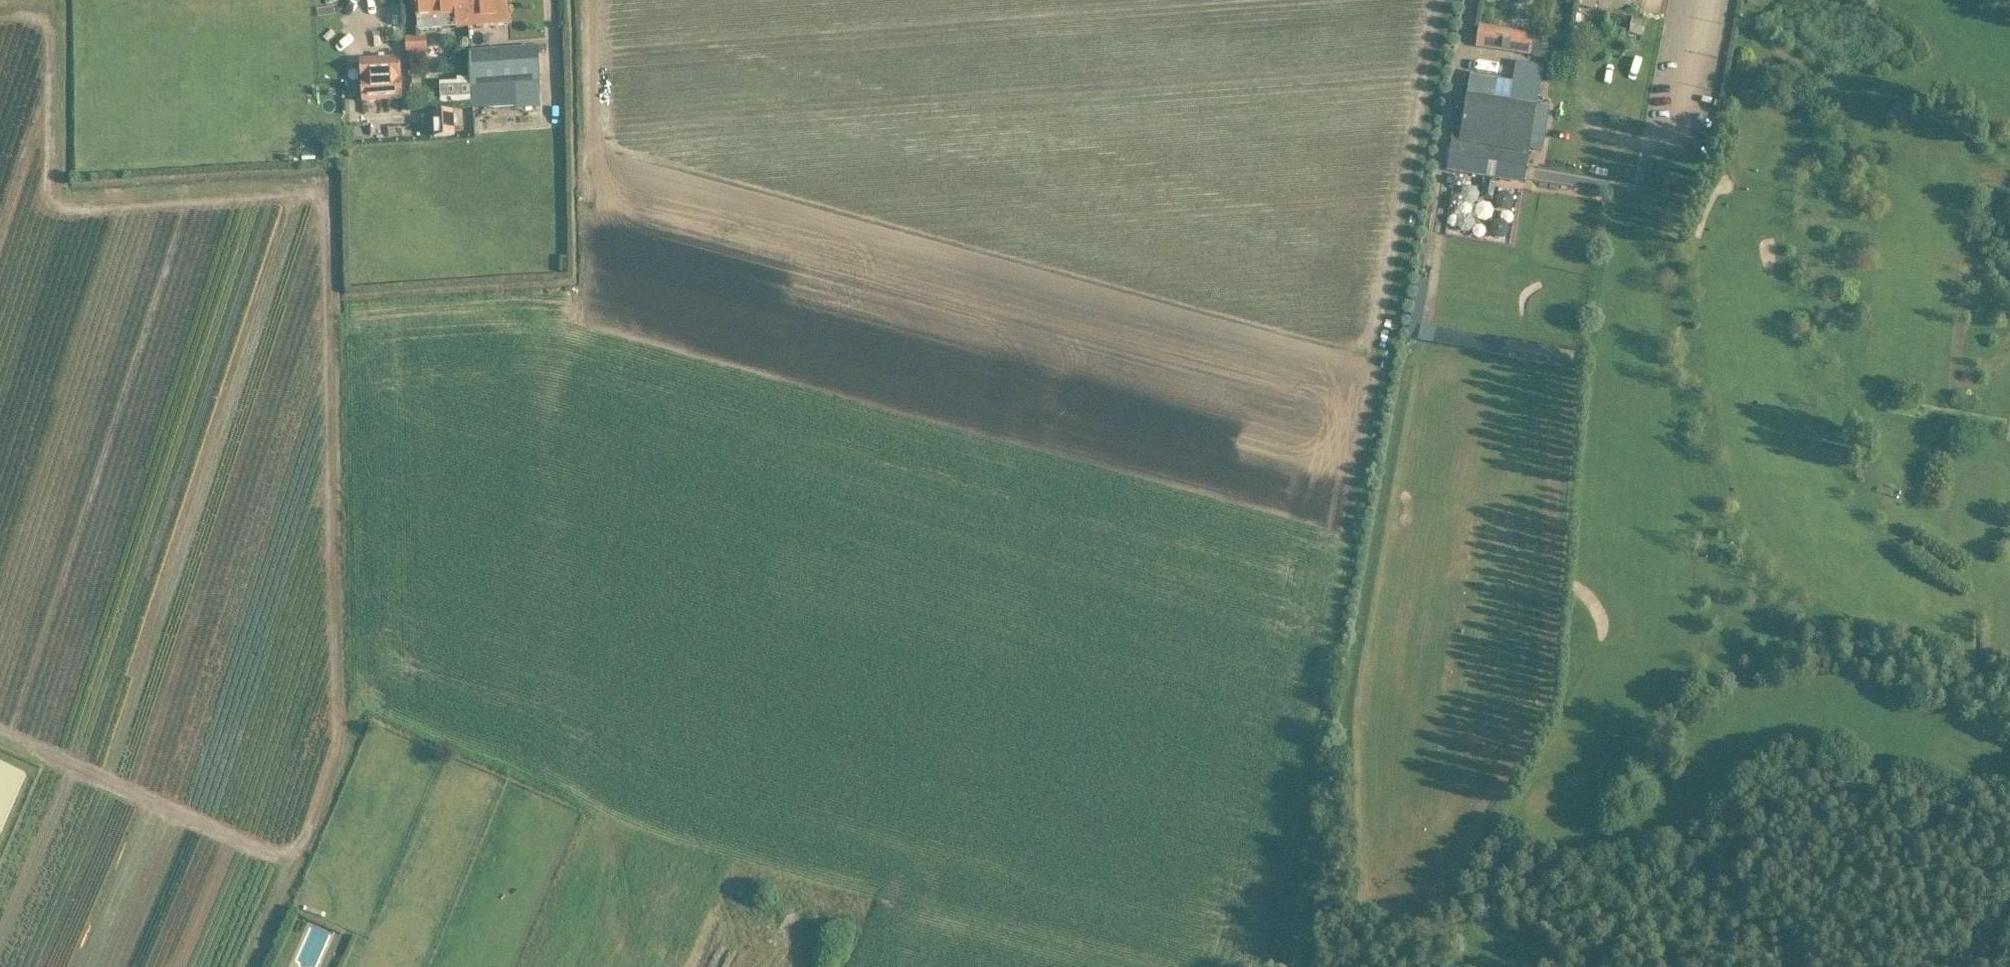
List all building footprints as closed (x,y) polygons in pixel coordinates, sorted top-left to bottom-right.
[(507,0),(415,0),(418,31),(509,24),(507,0)] [(1608,12),(1605,31),(1630,36),(1630,32),(1635,33),(1637,20),(1632,19),(1633,17),(1608,12)] [(1479,24),(1475,46),(1530,56),(1534,33),(1479,24)] [(427,36),(406,37),(407,56),(428,55),(427,36)] [(539,47),(470,52),(471,79),(472,94),(473,106),(517,103),(517,86),(540,85),(539,47)] [(401,101),(401,61),(361,62),(361,102),(401,101)] [(1457,143),(1454,142),(1528,156),(1529,148),(1539,150),(1547,108),(1537,106),(1538,95),(1512,91),(1511,102),(1498,99),(1499,88),(1469,83),(1468,94),(1466,94),(1457,143)] [(453,112),(433,113),(434,137),(454,136),(453,112)] [(339,151),(326,152),(326,164),(340,163),(339,151)] [(0,765),(0,835),(26,777),(0,765)]
